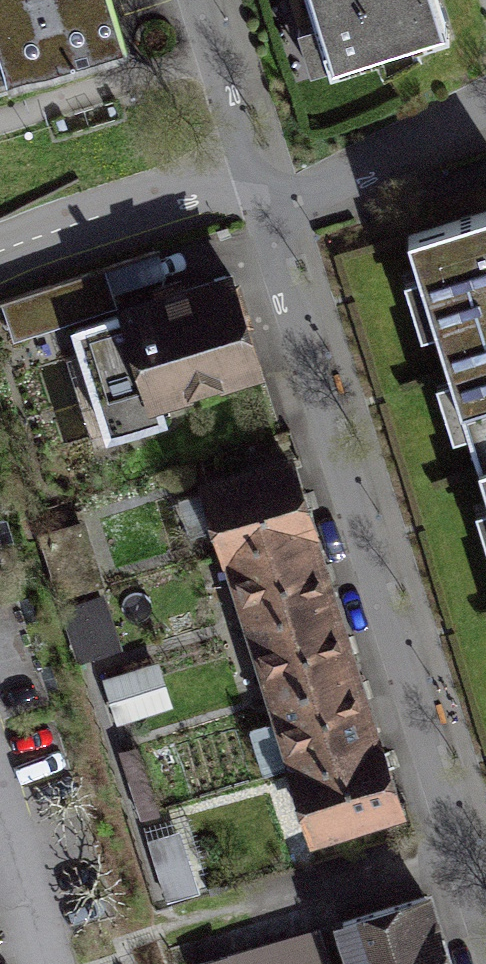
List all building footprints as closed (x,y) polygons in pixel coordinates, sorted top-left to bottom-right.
[(57,65),(116,47),(101,0),(0,0),(0,83),(57,65)] [(329,67),(446,32),(437,0),(310,0),(329,67)] [(404,225),(485,501),(485,200),(404,225)] [(60,282),(71,316),(113,303),(102,269),(60,282)] [(75,329),(108,435),(163,418),(156,396),(254,366),(241,325),(246,323),(231,277),(126,309),(128,313),(75,329)] [(226,551),(230,550),(305,526),(309,525),(289,460),(206,486),(226,551)] [(327,599),(305,526),(230,550),(252,622),(327,599)] [(43,540),(60,593),(99,582),(82,528),(43,540)] [(96,597),(64,608),(80,658),(117,646),(102,600),(96,597)] [(350,671),(327,599),(252,622),(275,694),(350,671)] [(372,743),(350,671),(275,694),(297,766),(372,743)] [(107,680),(119,718),(142,711),(130,673),(107,680)] [(376,742),(372,743),(297,766),(294,767),(314,832),(396,807),(376,742)] [(158,869),(167,899),(196,890),(190,870),(178,864),(158,869)] [(343,921),(356,963),(446,963),(425,896),(343,921)] [(319,930),(206,963),(330,963),(319,930)]
